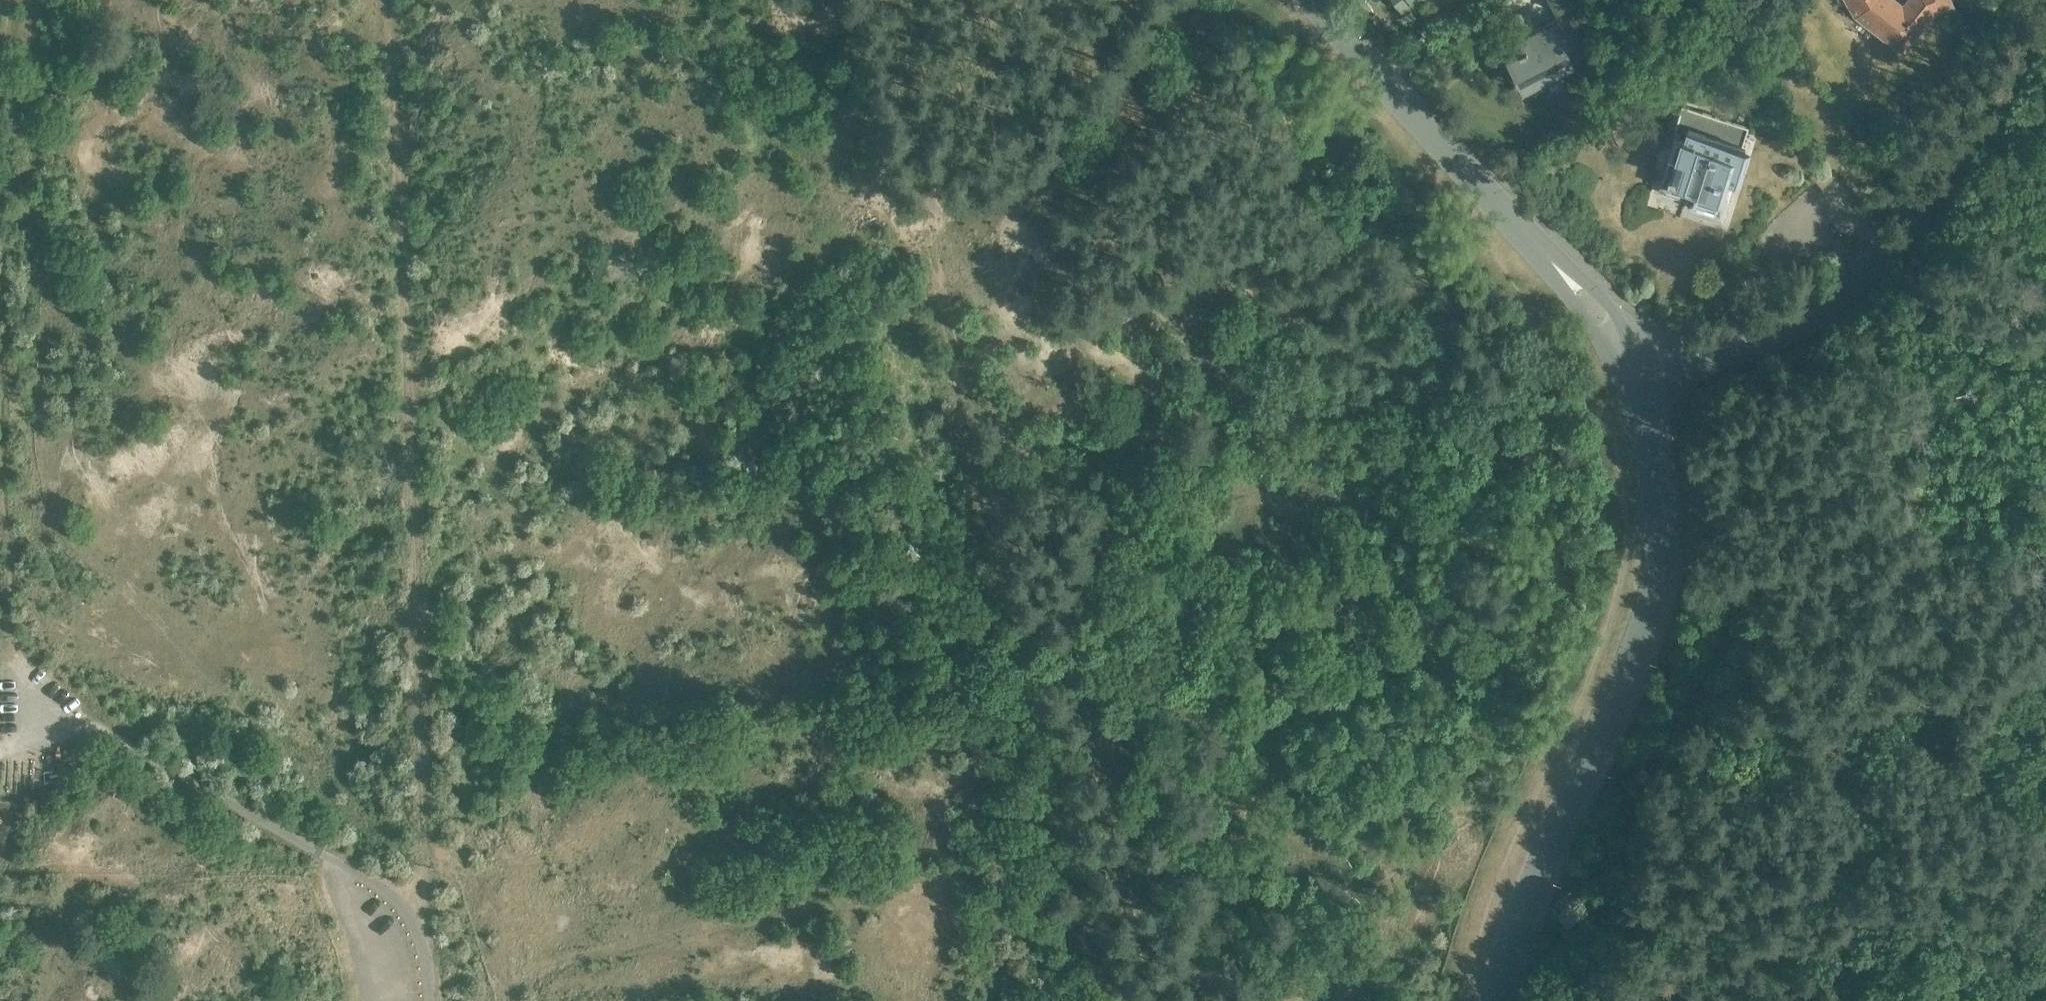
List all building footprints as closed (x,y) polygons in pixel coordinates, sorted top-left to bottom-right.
[(1403,9),(1415,0),(1397,0),(1403,9)] [(1557,10),(1575,0),(1552,0),(1557,10)] [(1903,49),(1935,8),(1952,1),(1951,0),(1909,0),(1906,3),(1902,0),(1851,0),(1869,22),(1903,49)] [(1524,50),(1506,59),(1522,91),(1575,64),(1566,46),(1575,42),(1562,16),(1518,38),(1524,50)] [(1676,154),(1665,187),(1698,197),(1697,203),(1715,209),(1727,173),(1736,176),(1746,144),(1743,144),(1749,125),(1683,104),(1675,130),(1678,131),(1677,134),(1676,134),(1670,153),(1676,154)] [(1742,225),(1754,238),(1762,232),(1760,229),(1750,218),(1742,225)]
